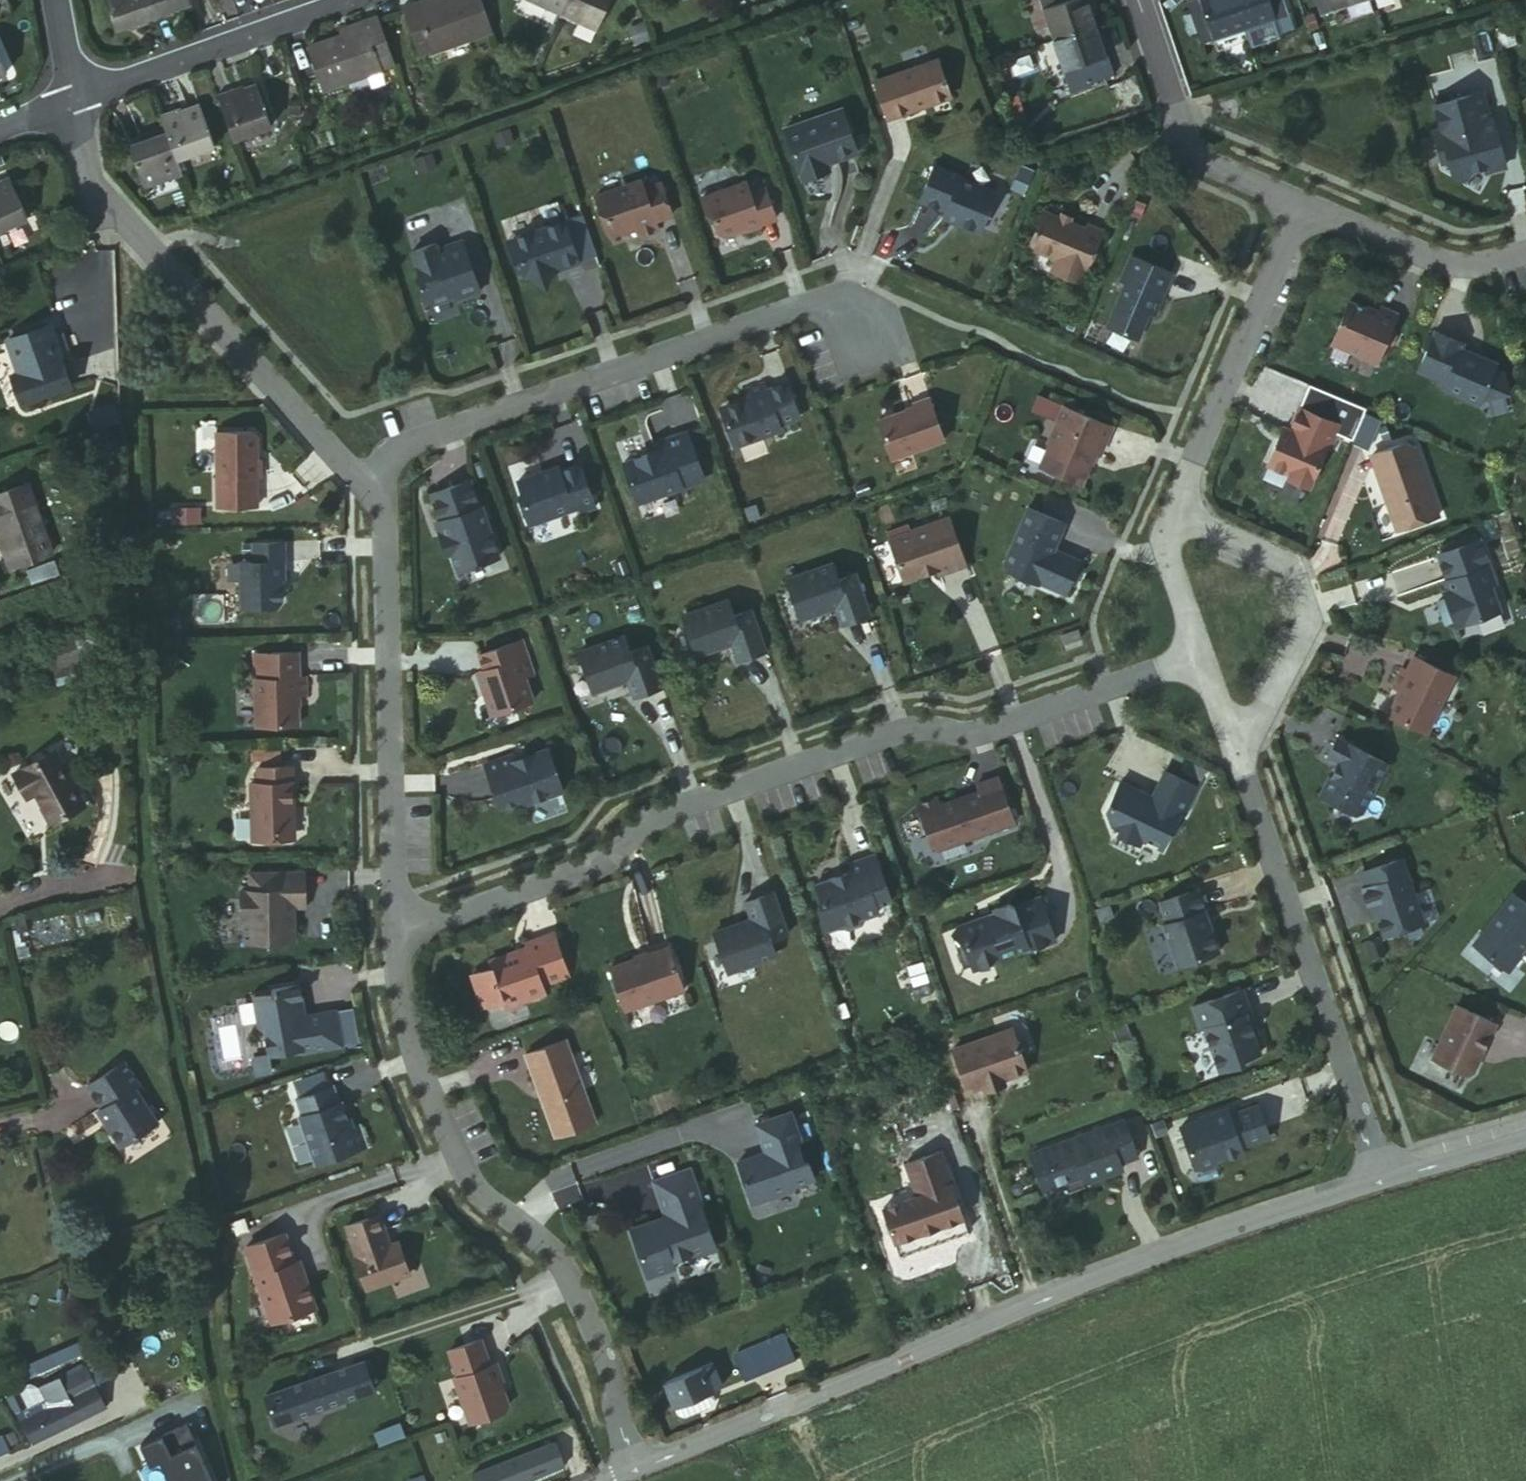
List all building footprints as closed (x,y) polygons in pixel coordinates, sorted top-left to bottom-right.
[(115,27),(131,23),(135,31),(152,25),(144,0),(105,0),(115,27)] [(152,25),(173,17),(171,11),(189,4),(188,0),(144,0),(152,25)] [(413,54),(488,29),(477,0),(430,0),(415,6),(413,0),(407,0),(395,4),(413,54)] [(558,8),(561,0),(533,0),(558,8)] [(558,8),(596,24),(606,0),(561,0),(558,8)] [(1089,18),(1083,0),(1034,0),(1045,34),(1089,18)] [(1235,0),(1188,0),(1202,39),(1244,24),(1235,0)] [(1244,23),(1276,12),(1286,8),(1283,0),(1235,0),(1244,23)] [(1319,9),(1348,0),(1316,0),(1319,9)] [(1286,8),(1276,12),(1281,23),(1290,20),(1286,8)] [(303,48),(318,91),(391,63),(372,12),(356,17),(358,28),(303,48)] [(1105,62),(1089,18),(1045,34),(1061,77),(1105,62)] [(927,55),(864,77),(878,114),(940,92),(927,55)] [(1105,62),(1061,77),(1063,85),(1082,79),(1081,76),(1105,67),(1105,62)] [(213,86),(229,129),(267,115),(253,81),(236,86),(232,78),(213,86)] [(1475,90),(1426,101),(1433,130),(1426,132),(1432,159),(1440,157),(1443,172),(1455,179),(1463,167),(1475,165),(1476,169),(1496,165),(1485,118),(1482,119),(1475,90)] [(1525,127),(1525,92),(1517,94),(1525,127)] [(173,100),(152,107),(157,120),(168,153),(210,138),(196,103),(177,108),(173,100)] [(818,159),(847,148),(832,104),(776,124),(793,174),(820,165),(818,159)] [(138,181),(174,168),(168,153),(157,120),(139,127),(141,135),(124,142),(138,181)] [(956,164),(930,154),(916,189),(941,199),(939,206),(971,219),(978,217),(992,181),(956,166),(956,164)] [(631,174),(586,190),(599,230),(626,220),(629,229),(648,223),(645,214),(662,208),(651,177),(634,183),(631,174)] [(738,177),(693,193),(698,208),(705,211),(711,228),(717,231),(737,223),(738,226),(753,221),(752,218),(767,213),(757,182),(742,188),(738,177)] [(19,222),(2,183),(0,184),(0,230),(19,222)] [(1032,210),(1016,247),(1043,258),(1039,270),(1069,282),(1091,230),(1076,224),(1074,227),(1058,221),(1048,217),(1032,210)] [(554,263),(569,259),(554,217),(503,235),(504,250),(510,267),(513,266),(516,273),(539,281),(544,266),(546,261),(553,259),(554,263)] [(425,239),(402,247),(413,277),(411,283),(416,297),(422,300),(450,290),(451,294),(470,287),(453,236),(434,243),(436,247),(429,250),(425,239)] [(1116,279),(1097,322),(1127,335),(1138,308),(1145,310),(1152,294),(1116,279)] [(1339,297),(1321,338),(1366,358),(1387,311),(1371,304),(1368,310),(1339,297)] [(1453,340),(1425,328),(1407,367),(1435,379),(1432,385),(1469,402),(1471,397),(1497,391),(1493,372),(1484,368),(1487,362),(1467,353),(1465,358),(1448,351),(1453,340)] [(63,397),(40,332),(0,347),(0,351),(12,379),(0,382),(13,417),(63,397)] [(1344,368),(1370,374),(1373,360),(1348,354),(1344,368)] [(712,408),(724,442),(771,424),(769,420),(791,411),(779,377),(758,384),(756,378),(738,384),(741,392),(716,402),(712,408)] [(905,403),(868,416),(881,454),(934,435),(919,393),(903,399),(905,403)] [(1090,450),(1102,422),(1055,402),(1048,418),(1046,417),(1037,438),(1039,439),(1029,462),(1071,479),(1085,448),(1090,450)] [(112,403),(96,411),(101,421),(117,413),(112,403)] [(1320,444),(1331,421),(1292,403),(1281,426),(1274,423),(1258,460),(1280,469),(1278,474),(1299,483),(1317,443),(1320,444)] [(1364,444),(1373,417),(1359,413),(1350,439),(1364,444)] [(254,426),(218,427),(219,502),(258,501),(258,473),(262,473),(262,454),(259,454),(259,431),(254,426)] [(606,456),(621,496),(673,477),(670,470),(683,465),(669,427),(636,439),(638,447),(632,449),(631,447),(606,456)] [(1427,514),(1402,437),(1362,450),(1367,464),(1365,465),(1385,528),(1427,514)] [(547,458),(508,471),(514,489),(511,496),(517,516),(568,498),(582,494),(568,455),(548,462),(547,458)] [(471,502),(461,475),(423,489),(433,516),(428,517),(431,525),(435,523),(437,529),(433,531),(439,550),(444,548),(450,566),(491,552),(473,502),(471,502)] [(2,568),(44,552),(17,482),(0,488),(0,562),(2,568)] [(583,498),(582,494),(568,498),(570,503),(583,498)] [(994,558),(996,564),(1027,579),(1028,577),(1053,589),(1068,556),(1042,545),(1037,543),(1040,534),(1046,537),(1054,519),(1018,503),(994,558)] [(902,528),(880,535),(894,576),(927,565),(929,573),(957,564),(939,513),(901,525),(902,528)] [(1042,545),(1046,537),(1040,534),(1037,543),(1042,545)] [(285,557),(285,537),(252,538),(253,556),(239,557),(241,602),(277,601),(282,596),(281,573),(285,573),(284,557),(285,557)] [(1432,622),(1441,619),(1443,624),(1487,609),(1478,582),(1482,581),(1467,537),(1425,552),(1434,578),(1431,579),(1434,589),(1438,588),(1440,594),(1433,597),(1425,600),(1432,622)] [(780,584),(793,622),(828,610),(835,628),(864,619),(849,577),(831,584),(826,568),(780,584)] [(1438,588),(1431,591),(1433,597),(1440,594),(1438,588)] [(676,621),(689,658),(724,646),(731,665),(760,655),(746,613),(727,620),(722,605),(676,621)] [(1068,624),(1051,630),(1054,639),(1072,633),(1068,624)] [(465,667),(480,710),(521,695),(512,671),(521,668),(509,635),(467,650),(472,665),(465,667)] [(53,675),(76,667),(73,652),(64,653),(60,638),(44,642),(53,675)] [(572,657),(586,695),(620,682),(627,701),(656,691),(641,650),(623,656),(618,641),(572,657)] [(295,672),(295,647),(252,648),(254,716),(258,721),(294,720),(294,690),(303,690),(302,672),(295,672)] [(1440,675),(1401,656),(1394,670),(1388,667),(1379,685),(1388,690),(1376,714),(1411,732),(1440,675)] [(1438,734),(1448,714),(1434,707),(1425,728),(1438,734)] [(1325,761),(1306,796),(1340,814),(1347,811),(1372,763),(1324,737),(1314,755),(1325,761)] [(475,759),(492,808),(553,786),(538,744),(506,755),(504,749),(475,759)] [(50,753),(13,773),(20,791),(28,787),(33,797),(49,831),(80,811),(50,753)] [(289,804),(288,762),(253,762),(254,777),(247,777),(248,834),(285,834),(289,829),(289,817),(285,813),(285,804),(289,804)] [(1137,777),(1112,765),(1094,799),(1103,814),(1113,819),(1110,824),(1133,835),(1136,829),(1157,839),(1176,803),(1181,805),(1196,779),(1164,764),(1154,784),(1150,790),(1141,786),(1137,777)] [(920,841),(928,844),(1004,817),(988,772),(967,779),(969,786),(929,799),(927,792),(907,799),(920,841)] [(1154,784),(1137,777),(1141,786),(1150,790),(1154,784)] [(880,894),(865,849),(838,858),(840,867),(805,879),(812,899),(810,904),(817,925),(830,921),(837,923),(852,918),(855,912),(868,908),(865,899),(880,894)] [(1414,917),(1392,853),(1352,867),(1356,882),(1352,883),(1357,899),(1362,897),(1373,930),(1414,917)] [(299,901),(298,866),(243,868),(243,881),(243,886),(235,885),(236,915),(239,915),(239,936),(289,935),(288,916),(283,917),(283,902),(288,902),(299,901)] [(764,887),(736,897),(742,915),(706,928),(718,966),(766,950),(760,934),(778,928),(764,887)] [(1162,966),(1204,953),(1197,929),(1191,926),(1187,913),(1191,912),(1184,889),(1146,902),(1153,923),(1149,924),(1162,966)] [(1502,889),(1457,946),(1492,973),(1508,952),(1513,957),(1525,940),(1525,908),(1502,889)] [(982,913),(973,916),(970,914),(948,922),(962,962),(967,964),(983,959),(985,954),(1017,943),(1019,946),(1046,936),(1031,893),(1004,902),(999,899),(984,904),(986,909),(981,910),(982,913)] [(1191,926),(1197,929),(1191,912),(1187,913),(1191,926)] [(558,971),(544,929),(516,938),(518,945),(504,949),(503,947),(480,955),(482,962),(462,969),(472,1000),(493,994),(495,1001),(534,988),(531,979),(558,971)] [(665,958),(607,979),(621,1021),(680,1001),(665,958)] [(294,994),(291,978),(264,982),(264,987),(246,990),(250,1019),(256,1024),(260,1048),(293,1043),(293,1047),(333,1040),(327,1006),(296,1010),(289,1011),(287,1002),(294,994)] [(1225,1061),(1243,1055),(1230,1015),(1236,1013),(1228,990),(1176,1006),(1184,1030),(1188,1028),(1203,1072),(1226,1065),(1225,1061)] [(296,1010),(294,994),(287,1002),(289,1011),(296,1010)] [(1446,1000),(1418,1056),(1457,1076),(1465,1074),(1491,1023),(1446,1000)] [(1243,1036),(1236,1013),(1230,1015),(1238,1038),(1243,1036)] [(1002,1023),(943,1043),(957,1086),(973,1081),(975,1085),(994,1079),(993,1074),(1017,1066),(1002,1023)] [(555,1035),(515,1049),(545,1132),(585,1117),(555,1035)] [(115,1059),(77,1083),(91,1106),(87,1108),(111,1143),(148,1118),(125,1084),(129,1082),(115,1059)] [(320,1081),(282,1096),(306,1159),(355,1140),(347,1120),(339,1123),(329,1097),(326,1098),(320,1081)] [(1207,1154),(1232,1146),(1231,1141),(1259,1131),(1248,1100),(1219,1110),(1218,1105),(1170,1121),(1184,1162),(1187,1161),(1193,1164),(1205,1159),(1207,1154)] [(781,1106),(746,1119),(755,1147),(757,1153),(750,1156),(742,1152),(728,1157),(742,1199),(782,1185),(781,1182),(804,1174),(798,1157),(794,1158),(787,1137),(791,1136),(781,1106)] [(1113,1115),(1021,1149),(1035,1186),(1042,1191),(1056,1186),(1057,1184),(1060,1178),(1074,1173),(1076,1177),(1111,1165),(1108,1158),(1126,1151),(1113,1115)] [(929,1146),(895,1157),(907,1191),(894,1195),(898,1208),(877,1215),(889,1250),(958,1226),(929,1146)] [(755,1147),(742,1152),(750,1156),(757,1153),(755,1147)] [(690,1198),(692,1198),(680,1162),(642,1176),(653,1207),(657,1205),(658,1210),(655,1218),(645,1223),(643,1216),(621,1223),(639,1271),(667,1262),(664,1254),(681,1248),(682,1251),(699,1245),(696,1236),(703,1234),(690,1198)] [(1060,1178),(1057,1184),(1076,1177),(1074,1173),(1060,1178)] [(894,1195),(872,1203),(877,1215),(898,1208),(894,1195)] [(655,1211),(643,1216),(645,1223),(655,1218),(658,1210),(657,1205),(653,1207),(655,1211)] [(369,1209),(337,1220),(348,1252),(347,1252),(358,1284),(401,1268),(396,1253),(392,1254),(386,1238),(380,1240),(369,1209)] [(291,1272),(275,1227),(238,1240),(264,1316),(306,1301),(296,1270),(291,1272)] [(703,1234),(696,1236),(699,1245),(706,1242),(703,1234)] [(390,1237),(386,1238),(392,1254),(396,1253),(390,1237)] [(290,1254),(285,1255),(291,1272),(296,1270),(290,1254)] [(470,1332),(439,1343),(449,1369),(445,1371),(461,1415),(495,1403),(497,1397),(489,1374),(493,1373),(486,1356),(479,1358),(470,1332)] [(778,1366),(766,1337),(728,1353),(740,1382),(778,1366)] [(57,1350),(17,1365),(22,1374),(61,1359),(57,1350)] [(356,1354),(342,1359),(352,1387),(366,1382),(356,1354)] [(85,1359),(8,1398),(30,1441),(107,1402),(85,1359)] [(342,1359),(325,1365),(336,1393),(352,1387),(342,1359)] [(717,1384),(708,1363),(661,1383),(669,1404),(706,1389),(717,1384)] [(325,1365),(257,1389),(267,1418),(336,1393),(325,1365)] [(706,1389),(669,1404),(673,1414),(680,1417),(707,1406),(709,1398),(706,1389)] [(387,1433),(377,1410),(354,1419),(363,1443),(387,1433)] [(137,1442),(146,1463),(156,1459),(165,1480),(207,1480),(184,1424),(137,1442)] [(0,1437),(0,1456),(9,1452),(1,1436),(0,1437)]
